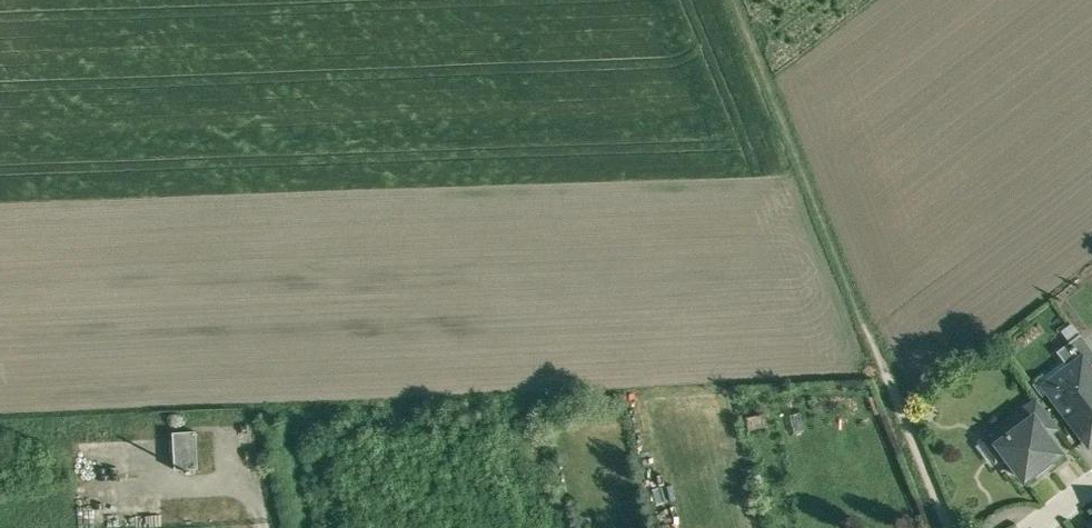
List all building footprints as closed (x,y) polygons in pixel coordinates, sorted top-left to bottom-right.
[(1072,365),(1083,357),(1088,364),(1091,361),(1091,349),(1080,333),(1060,349),(1072,365)] [(1048,382),(1090,439),(1091,438),(1091,368),(1088,364),(1083,357),(1072,365),(1048,382)] [(1059,425),(1039,398),(1038,399),(1037,398),(1027,406),(1034,416),(1048,435),(1058,427),(1058,426),(1059,425)] [(1027,406),(993,432),(1001,441),(1034,416),(1027,406)] [(1001,441),(999,443),(1025,478),(1036,471),(1038,473),(1052,462),(1050,460),(1061,452),(1048,435),(1034,416),(1001,441)] [(198,430),(174,431),(176,468),(199,467),(198,430)]
